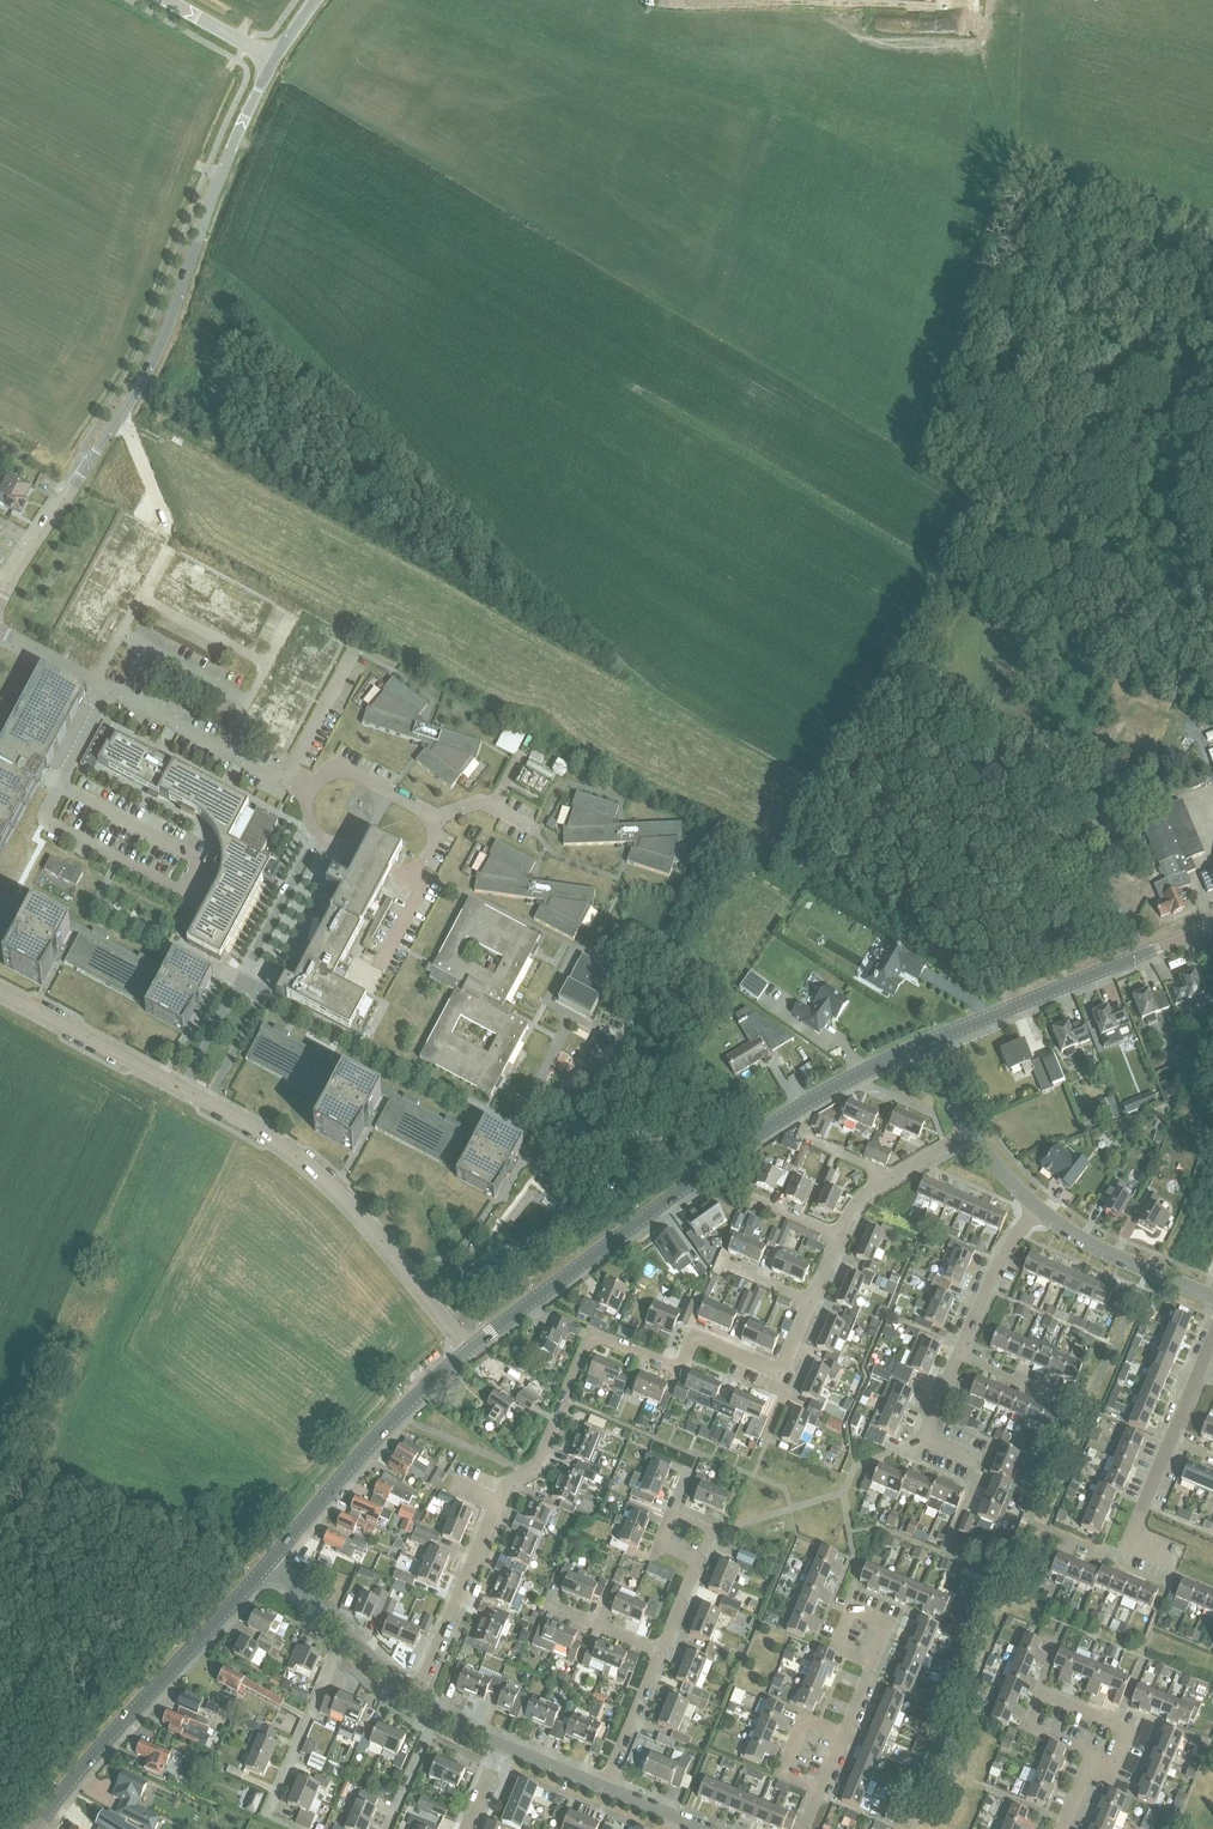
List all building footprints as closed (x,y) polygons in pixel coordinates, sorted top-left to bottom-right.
[(960,9),(976,8),(976,0),(960,0),(960,9)] [(9,475),(0,492),(0,503),(5,506),(21,515),(26,505),(24,505),(26,500),(25,499),(31,487),(9,475)] [(73,614),(69,621),(81,628),(98,637),(102,639),(104,636),(106,633),(111,636),(117,639),(118,639),(118,638),(117,637),(114,636),(117,630),(118,628),(119,629),(121,630),(122,630),(125,624),(130,615),(129,615),(126,613),(130,606),(133,607),(134,607),(134,608),(138,601),(142,593),(141,592),(140,592),(138,591),(139,589),(142,583),(144,584),(145,585),(146,585),(149,579),(154,570),(150,568),(146,566),(149,561),(152,556),(154,552),(157,546),(158,544),(161,538),(158,536),(157,535),(144,529),(127,520),(127,519),(127,518),(126,518),(124,522),(121,521),(118,519),(120,514),(119,514),(118,515),(116,519),(108,536),(99,551),(104,553),(106,554),(109,556),(108,557),(106,560),(105,564),(102,562),(101,561),(97,569),(93,576),(94,577),(95,577),(97,578),(96,580),(95,582),(94,583),(94,584),(93,586),(91,585),(90,584),(89,584),(85,591),(81,599),(82,599),(82,600),(85,601),(84,602),(81,609),(78,607),(77,606),(73,614)] [(181,580),(192,586),(197,575),(186,570),(181,580)] [(264,624),(169,577),(161,592),(256,640),(264,624)] [(211,596),(223,603),(228,593),(217,587),(211,596)] [(242,614),(255,619),(262,599),(257,597),(256,601),(248,598),(242,614)] [(1,855),(39,785),(38,784),(46,769),(47,769),(88,693),(43,669),(0,747),(0,748),(0,854),(1,855)] [(425,750),(416,762),(451,789),(463,775),(460,772),(470,759),(475,763),(476,761),(482,744),(413,721),(417,716),(419,717),(428,706),(393,679),(382,693),(384,695),(374,708),(368,707),(363,724),(431,747),(427,752),(425,750)] [(305,709),(310,696),(275,682),(261,720),(280,728),(283,719),(291,722),(297,706),(305,709)] [(81,765),(80,766),(81,766),(87,769),(93,773),(96,768),(99,762),(114,771),(122,775),(128,778),(138,783),(151,790),(150,793),(159,798),(161,796),(173,802),(193,813),(195,814),(196,815),(197,816),(198,816),(200,817),(201,818),(202,819),(204,821),(205,822),(207,823),(208,825),(211,828),(213,831),(215,835),(217,838),(219,842),(220,844),(220,845),(221,847),(221,849),(222,851),(217,860),(212,868),(217,871),(221,873),(222,873),(222,877),(221,881),(219,884),(218,887),(216,891),(209,904),(188,943),(209,955),(215,958),(221,961),(226,952),(231,943),(247,913),(251,905),(255,898),(264,881),(266,882),(265,883),(273,887),(281,872),(273,868),(272,869),(271,868),(272,866),(271,866),(271,864),(267,862),(271,856),(264,852),(267,845),(269,846),(270,845),(271,845),(272,844),(273,842),(273,841),(272,840),(271,839),(279,824),(262,815),(254,810),(254,809),(241,802),(233,798),(225,793),(217,789),(208,784),(210,780),(211,781),(212,780),(192,770),(193,771),(190,775),(174,766),(165,761),(159,758),(153,755),(142,749),(131,743),(117,736),(114,741),(113,744),(110,742),(112,738),(114,734),(109,732),(107,731),(101,727),(97,735),(90,747),(81,765)] [(497,747),(517,757),(527,738),(507,728),(497,747)] [(541,763),(544,758),(533,752),(530,757),(541,763)] [(558,759),(552,772),(564,778),(571,766),(558,759)] [(533,761),(529,767),(553,781),(556,776),(533,761)] [(516,784),(545,799),(552,786),(524,770),(516,784)] [(632,849),(627,863),(669,877),(675,859),(672,858),(677,842),(682,844),(683,842),(682,824),(621,825),(610,826),(612,820),(615,820),(619,807),(577,793),(571,810),(575,812),(569,827),(563,828),(564,846),(625,844),(636,844),(634,850),(632,849)] [(1162,821),(1146,828),(1169,884),(1157,889),(1171,923),(1201,911),(1181,864),(1205,854),(1185,806),(1160,816),(1162,821)] [(550,819),(546,826),(554,831),(558,823),(550,819)] [(322,920),(317,939),(312,960),(302,957),(302,958),(304,958),(302,966),(299,964),(304,967),(295,983),(286,978),(277,995),(284,999),(286,996),(288,997),(287,997),(363,1038),(379,1007),(334,982),(403,853),(373,837),(348,884),(346,883),(347,882),(334,874),(327,888),(340,895),(341,894),(342,895),(328,922),(322,920)] [(483,875),(477,874),(475,892),(546,903),(543,908),(541,907),(534,920),(573,941),(582,924),(579,923),(587,908),(592,911),(593,909),(595,891),(524,880),(527,874),(529,876),(536,863),(497,842),(492,851),(489,857),(488,858),(491,860),(483,875)] [(487,848),(483,854),(489,857),(492,851),(487,848)] [(77,887),(83,874),(51,857),(45,869),(44,870),(46,871),(77,887)] [(1208,893),(1212,891),(1212,866),(1209,865),(1208,872),(1200,875),(1208,893)] [(34,911),(4,966),(42,986),(63,946),(71,931),(79,936),(65,963),(66,964),(69,960),(140,998),(139,1003),(140,1003),(154,976),(163,980),(146,1012),(184,1032),(213,977),(175,956),(174,957),(175,957),(167,973),(153,966),(155,963),(154,962),(154,963),(149,960),(141,955),(139,958),(107,941),(109,938),(108,938),(103,936),(103,935),(94,931),(93,933),(19,894),(21,891),(20,891),(15,889),(15,888),(7,884),(5,887),(0,884),(0,924),(11,929),(9,934),(10,934),(24,906),(34,911)] [(387,898),(367,936),(373,939),(393,901),(387,898)] [(430,965),(426,971),(433,974),(430,979),(456,992),(420,1058),(492,1096),(529,1026),(510,1016),(513,1010),(504,1005),(540,937),(470,899),(433,966),(430,965)] [(882,952),(881,953),(880,952),(879,952),(878,952),(877,952),(876,953),(875,953),(875,954),(874,955),(874,956),(874,957),(874,958),(875,959),(876,960),(876,961),(878,962),(869,977),(875,980),(874,981),(876,982),(877,981),(886,987),(884,991),(894,996),(901,984),(896,981),(901,971),(918,981),(926,966),(900,951),(901,950),(898,949),(898,950),(896,949),(891,957),(882,952)] [(583,955),(558,1001),(590,1018),(615,972),(583,955)] [(753,970),(741,988),(759,1000),(771,983),(753,970)] [(1181,984),(1169,989),(1176,1005),(1188,1000),(1188,1001),(1192,999),(1195,1006),(1203,1003),(1200,996),(1204,995),(1201,986),(1204,985),(1202,979),(1198,980),(1195,972),(1192,973),(1191,971),(1181,975),(1182,977),(1179,978),(1181,984)] [(816,1005),(811,1012),(799,1004),(793,1013),(804,1021),(803,1023),(819,1033),(831,1016),(836,1020),(849,1002),(835,993),(836,992),(829,986),(828,988),(827,987),(815,1004),(816,1005)] [(1135,994),(1136,996),(1133,997),(1142,1020),(1146,1018),(1149,1025),(1157,1022),(1154,1015),(1158,1013),(1170,1008),(1163,991),(1151,996),(1149,991),(1146,992),(1145,989),(1135,994)] [(1095,1013),(1093,1014),(1102,1036),(1104,1039),(1103,1040),(1105,1043),(1106,1045),(1107,1046),(1104,1047),(1104,1048),(1107,1047),(1110,1046),(1121,1041),(1122,1041),(1121,1039),(1117,1030),(1117,1029),(1130,1024),(1123,1007),(1110,1013),(1108,1007),(1106,1008),(1105,1006),(1094,1010),(1095,1013)] [(749,1043),(725,1057),(736,1075),(764,1058),(766,1063),(775,1058),(772,1053),(793,1041),(748,1009),(736,1016),(741,1025),(739,1026),(749,1043)] [(1083,1024),(1070,1029),(1068,1024),(1066,1025),(1065,1022),(1054,1026),(1055,1029),(1053,1030),(1062,1052),(1066,1051),(1068,1058),(1077,1054),(1074,1047),(1078,1046),(1077,1046),(1090,1040),(1083,1024)] [(449,1169),(450,1169),(465,1141),(473,1146),(456,1178),(494,1198),(524,1143),(485,1122),(477,1138),(459,1129),(461,1126),(446,1118),(444,1121),(417,1107),(419,1104),(405,1096),(403,1099),(330,1060),(331,1057),(317,1049),(315,1052),(288,1038),(290,1035),(275,1027),(274,1030),(263,1024),(259,1031),(261,1032),(246,1060),(247,1060),(250,1057),(321,1095),(320,1099),(321,1100),(335,1072),(344,1077),(315,1131),(353,1151),(382,1097),(390,1101),(376,1129),(379,1126),(451,1164),(449,1169)] [(597,1033),(590,1045),(590,1046),(603,1053),(610,1040),(597,1033)] [(1052,1054),(1031,1063),(1023,1043),(1003,1051),(1010,1070),(1021,1065),(1025,1075),(1034,1071),(1043,1093),(1065,1085),(1052,1054)] [(619,1058),(612,1071),(619,1075),(626,1063),(619,1058)] [(816,1066),(802,1074),(806,1082),(821,1073),(816,1066)] [(1153,1093),(1138,1099),(1142,1109),(1157,1103),(1153,1093)] [(1111,1098),(1099,1103),(1107,1124),(1119,1119),(1111,1098)] [(1138,1099),(1122,1106),(1126,1115),(1142,1109),(1138,1099)] [(841,1117),(838,1123),(845,1126),(844,1129),(853,1134),(855,1130),(864,1109),(850,1102),(843,1118),(841,1117)] [(879,1115),(864,1109),(855,1130),(862,1134),(864,1128),(872,1131),(879,1115)] [(903,1134),(911,1117),(897,1111),(890,1127),(888,1126),(885,1132),(892,1135),(894,1130),(903,1134)] [(816,1116),(811,1127),(818,1130),(816,1136),(823,1139),(829,1126),(822,1123),(824,1119),(816,1116)] [(911,1117),(903,1134),(901,1139),(908,1142),(911,1137),(918,1140),(926,1124),(911,1117)] [(873,1145),(876,1146),(881,1134),(878,1133),(873,1145)] [(1126,1133),(1124,1139),(1131,1141),(1132,1134),(1126,1133)] [(1165,1137),(1157,1134),(1154,1143),(1162,1145),(1165,1137)] [(778,1145),(784,1148),(787,1140),(781,1138),(778,1145)] [(792,1139),(788,1149),(797,1152),(801,1143),(792,1139)] [(876,1146),(873,1145),(870,1144),(864,1157),(871,1160),(877,1147),(876,1146)] [(802,1147),(793,1167),(798,1170),(807,1149),(802,1147)] [(877,1147),(871,1160),(878,1163),(884,1150),(877,1147)] [(1071,1191),(1089,1167),(1076,1157),(1073,1162),(1057,1149),(1043,1168),(1059,1180),(1058,1181),(1071,1191)] [(892,1153),(884,1150),(878,1163),(886,1166),(892,1153)] [(903,1163),(910,1159),(906,1153),(899,1157),(903,1163)] [(783,1189),(792,1167),(786,1164),(783,1171),(775,1168),(773,1172),(764,1169),(757,1186),(773,1192),(776,1186),(783,1189)] [(792,1167),(783,1189),(789,1192),(787,1198),(803,1205),(812,1183),(802,1179),(805,1174),(798,1172),(799,1170),(798,1170),(793,1167),(792,1167)] [(821,1183),(817,1192),(823,1195),(818,1207),(834,1213),(841,1195),(826,1188),(827,1186),(829,1187),(836,1173),(827,1169),(822,1180),(821,1183)] [(851,1177),(856,1184),(862,1180),(857,1173),(851,1177)] [(931,1203),(939,1186),(925,1180),(917,1197),(931,1203)] [(1121,1219),(1131,1200),(1121,1194),(1125,1188),(1114,1182),(1106,1196),(1112,1199),(1105,1211),(1113,1215),(1114,1215),(1121,1219)] [(939,1186),(931,1203),(945,1209),(952,1192),(939,1186)] [(952,1192),(945,1209),(959,1215),(966,1198),(952,1192)] [(1148,1193),(1138,1211),(1144,1214),(1139,1223),(1154,1232),(1157,1227),(1162,1230),(1170,1217),(1164,1213),(1154,1207),(1159,1200),(1148,1193)] [(980,1204),(966,1198),(959,1215),(972,1221),(980,1204)] [(689,1218),(686,1221),(689,1225),(693,1231),(690,1233),(686,1235),(692,1243),(698,1252),(706,1247),(699,1238),(701,1237),(709,1231),(724,1220),(722,1217),(717,1209),(712,1202),(704,1208),(689,1218)] [(980,1204),(972,1221),(986,1227),(993,1210),(980,1204)] [(585,1218),(573,1206),(571,1209),(582,1220),(585,1218)] [(993,1210),(986,1227),(1000,1233),(1007,1216),(993,1210)] [(738,1230),(744,1217),(737,1213),(731,1226),(738,1230)] [(924,1224),(926,1217),(920,1214),(917,1221),(924,1224)] [(933,1220),(926,1217),(924,1224),(930,1227),(933,1220)] [(786,1221),(781,1232),(776,1245),(782,1248),(790,1231),(805,1237),(808,1230),(786,1221)] [(752,1223),(749,1229),(753,1230),(755,1232),(758,1225),(752,1223)] [(869,1228),(863,1242),(878,1249),(882,1239),(889,1242),(890,1240),(895,1230),(883,1225),(879,1233),(869,1228)] [(950,1236),(953,1229),(945,1226),(943,1232),(950,1236)] [(753,1237),(754,1236),(756,1232),(755,1232),(753,1230),(749,1229),(744,1240),(735,1236),(728,1251),(744,1258),(753,1237)] [(776,1245),(781,1232),(774,1229),(768,1242),(776,1245)] [(960,1233),(953,1229),(950,1236),(958,1239),(960,1233)] [(818,1243),(821,1236),(808,1230),(805,1237),(818,1243)] [(675,1265),(679,1272),(692,1263),(687,1257),(689,1255),(673,1232),(666,1236),(665,1236),(666,1237),(663,1239),(656,1243),(672,1267),(675,1265)] [(753,1237),(744,1258),(759,1265),(766,1249),(759,1246),(762,1239),(754,1236),(753,1237)] [(977,1248),(980,1240),(974,1237),(971,1245),(977,1248)] [(980,1240),(977,1248),(984,1251),(987,1243),(980,1240)] [(943,1262),(967,1273),(976,1252),(951,1241),(948,1248),(955,1251),(952,1260),(945,1257),(943,1262)] [(878,1249),(863,1242),(856,1257),(867,1261),(863,1270),(876,1275),(881,1263),(886,1252),(878,1249)] [(818,1243),(815,1250),(822,1253),(825,1246),(818,1243)] [(797,1255),(782,1248),(780,1255),(779,1255),(772,1271),(787,1278),(794,1262),(797,1255)] [(1037,1279),(1045,1262),(1031,1256),(1024,1273),(1037,1279)] [(794,1262),(787,1278),(803,1284),(810,1268),(794,1262)] [(967,1273),(943,1262),(936,1276),(931,1274),(928,1281),(933,1283),(950,1290),(952,1284),(961,1287),(967,1273)] [(1059,1268),(1045,1262),(1037,1279),(1051,1285),(1059,1268)] [(701,1264),(695,1268),(702,1278),(708,1274),(701,1264)] [(1059,1268),(1051,1285),(1065,1291),(1072,1274),(1059,1268)] [(876,1275),(863,1270),(860,1278),(849,1273),(843,1288),(858,1295),(863,1284),(870,1287),(876,1275)] [(1086,1280),(1072,1274),(1065,1291),(1079,1296),(1086,1280)] [(737,1278),(732,1288),(741,1292),(746,1283),(737,1278)] [(879,1278),(876,1285),(885,1288),(888,1282),(879,1278)] [(597,1303),(597,1304),(599,1305),(617,1312),(627,1288),(607,1280),(597,1303)] [(708,1300),(715,1283),(708,1280),(701,1297),(708,1300)] [(1099,1286),(1086,1280),(1079,1296),(1092,1302),(1099,1286)] [(950,1290),(933,1283),(930,1290),(937,1293),(931,1307),(949,1314),(955,1300),(947,1297),(950,1290)] [(1114,1292),(1099,1286),(1092,1302),(1099,1306),(1097,1312),(1104,1315),(1106,1309),(1114,1292)] [(858,1295),(843,1288),(837,1303),(847,1307),(843,1315),(856,1320),(861,1308),(854,1304),(858,1295)] [(751,1302),(745,1316),(751,1318),(752,1319),(764,1292),(757,1289),(754,1296),(751,1302)] [(751,1302),(754,1296),(746,1293),(738,1313),(745,1316),(751,1302)] [(1026,1305),(1029,1297),(1024,1295),(1020,1302),(1026,1305)] [(790,1309),(793,1302),(780,1296),(776,1303),(790,1309)] [(1029,1297),(1026,1305),(1032,1308),(1036,1300),(1029,1297)] [(585,1299),(578,1313),(586,1316),(607,1326),(611,1318),(596,1312),(599,1305),(597,1304),(585,1299)] [(1156,1311),(1159,1302),(1152,1299),(1148,1308),(1156,1311)] [(949,1314),(931,1307),(918,1301),(915,1308),(928,1314),(925,1321),(918,1317),(915,1325),(931,1332),(934,1325),(942,1329),(949,1314)] [(676,1322),(687,1327),(696,1305),(687,1302),(682,1314),(680,1313),(655,1303),(647,1323),(662,1329),(661,1330),(671,1334),(676,1322)] [(714,1326),(722,1309),(706,1302),(699,1320),(714,1326)] [(1053,1317),(1056,1310),(1043,1304),(1040,1311),(1046,1313),(1053,1317)] [(881,1306),(877,1317),(883,1320),(888,1309),(881,1306)] [(899,1316),(902,1309),(897,1307),(894,1314),(899,1316)] [(1021,1317),(1024,1310),(1019,1307),(1015,1315),(1021,1317)] [(1180,1307),(1178,1312),(1186,1316),(1189,1310),(1180,1307)] [(722,1309),(714,1326),(729,1333),(737,1315),(722,1309)] [(1030,1312),(1024,1310),(1021,1317),(1027,1320),(1030,1312)] [(1056,1310),(1053,1317),(1067,1323),(1070,1316),(1056,1310)] [(1148,1311),(1145,1318),(1151,1321),(1154,1313),(1148,1311)] [(1169,1328),(1186,1335),(1192,1321),(1175,1314),(1169,1328)] [(824,1333),(839,1340),(846,1343),(856,1320),(843,1315),(840,1323),(830,1319),(824,1333)] [(1076,1319),(1070,1316),(1067,1323),(1074,1326),(1081,1329),(1083,1322),(1076,1319)] [(571,1324),(556,1318),(549,1333),(544,1331),(536,1350),(543,1352),(541,1357),(542,1360),(549,1363),(551,1362),(553,1357),(554,1357),(562,1339),(565,1340),(571,1324)] [(752,1319),(751,1318),(748,1324),(741,1341),(757,1348),(764,1331),(767,1325),(752,1319)] [(1151,1321),(1145,1318),(1139,1332),(1146,1335),(1151,1321)] [(1049,1329),(1052,1321),(1046,1319),(1043,1327),(1049,1329)] [(877,1329),(879,1324),(873,1321),(870,1327),(877,1329)] [(1058,1324),(1052,1321),(1049,1329),(1055,1332),(1058,1324)] [(1091,1326),(1083,1322),(1081,1329),(1088,1332),(1091,1326)] [(1055,1332),(1053,1335),(1061,1338),(1066,1327),(1058,1324),(1055,1332)] [(607,1326),(605,1332),(611,1335),(614,1329),(607,1326)] [(869,1326),(866,1334),(874,1338),(877,1330),(869,1326)] [(886,1328),(882,1335),(889,1338),(892,1331),(886,1328)] [(1169,1328),(1164,1342),(1180,1349),(1186,1335),(1169,1328)] [(764,1331),(757,1348),(772,1354),(777,1344),(779,1338),(764,1331)] [(779,1338),(777,1344),(784,1347),(789,1334),(782,1331),(779,1338)] [(1004,1354),(1012,1337),(998,1331),(991,1348),(1004,1354)] [(1070,1338),(1076,1341),(1079,1333),(1074,1331),(1070,1338)] [(912,1353),(935,1363),(941,1349),(933,1345),(936,1339),(920,1332),(917,1339),(918,1339),(912,1353)] [(824,1333),(818,1348),(828,1352),(824,1360),(829,1362),(836,1366),(836,1365),(839,1358),(842,1353),(834,1350),(839,1340),(824,1333)] [(1086,1336),(1079,1333),(1076,1341),(1083,1344),(1086,1336)] [(1012,1337),(1004,1354),(1018,1360),(1026,1343),(1012,1337)] [(1133,1346),(1140,1348),(1143,1341),(1136,1338),(1133,1346)] [(1180,1349),(1164,1342),(1158,1356),(1174,1363),(1180,1349)] [(1026,1343),(1018,1360),(1032,1366),(1039,1349),(1026,1343)] [(1140,1348),(1133,1346),(1128,1359),(1134,1362),(1140,1348)] [(1054,1355),(1039,1349),(1032,1366),(1046,1372),(1054,1355)] [(870,1363),(877,1366),(883,1355),(876,1352),(870,1363)] [(427,1372),(437,1360),(427,1353),(418,1365),(427,1372)] [(906,1368),(898,1364),(895,1371),(911,1378),(914,1371),(929,1378),(935,1363),(912,1353),(906,1368)] [(1054,1355),(1046,1372),(1060,1378),(1068,1361),(1054,1355)] [(1174,1363),(1158,1356),(1152,1370),(1169,1376),(1174,1363)] [(609,1381),(616,1384),(614,1389),(622,1392),(628,1378),(621,1375),(623,1368),(597,1357),(589,1376),(585,1385),(596,1390),(600,1381),(608,1384),(609,1381)] [(893,1374),(895,1371),(898,1364),(898,1363),(889,1359),(884,1370),(885,1370),(892,1373),(893,1374)] [(1068,1361),(1060,1378),(1075,1385),(1082,1367),(1068,1361)] [(521,1362),(518,1368),(526,1372),(529,1366),(521,1362)] [(816,1366),(809,1381),(825,1387),(829,1377),(836,1380),(841,1367),(836,1365),(836,1366),(829,1362),(826,1370),(816,1366)] [(1125,1365),(1122,1373),(1128,1376),(1132,1368),(1125,1365)] [(875,1368),(872,1375),(890,1382),(892,1378),(893,1375),(875,1368)] [(1152,1370),(1147,1383),(1163,1390),(1169,1376),(1152,1370)] [(895,1371),(893,1374),(893,1375),(892,1378),(908,1385),(911,1378),(895,1371)] [(1128,1376),(1122,1373),(1119,1380),(1125,1383),(1128,1376)] [(686,1387),(679,1384),(673,1397),(685,1402),(686,1399),(697,1404),(707,1380),(692,1374),(686,1387)] [(646,1400),(654,1381),(641,1376),(638,1382),(632,1379),(625,1395),(632,1397),(633,1395),(646,1400)] [(890,1382),(889,1384),(891,1385),(896,1387),(890,1401),(907,1409),(914,1395),(905,1391),(908,1385),(892,1378),(890,1382)] [(717,1397),(721,1386),(707,1380),(697,1404),(719,1413),(725,1400),(717,1397)] [(977,1380),(970,1398),(966,1405),(981,1411),(984,1404),(991,1386),(977,1380)] [(654,1381),(646,1400),(659,1405),(658,1409),(665,1411),(671,1396),(665,1393),(668,1387),(654,1381)] [(825,1387),(809,1381),(803,1395),(813,1399),(809,1408),(822,1413),(827,1401),(820,1398),(825,1387)] [(1163,1390),(1147,1383),(1141,1397),(1157,1404),(1163,1390)] [(984,1404),(986,1404),(983,1409),(993,1414),(996,1409),(998,1410),(1005,1392),(991,1386),(984,1404)] [(869,1401),(872,1394),(865,1391),(863,1398),(869,1401)] [(1005,1392),(998,1410),(1012,1416),(1020,1398),(1005,1392)] [(487,1419),(499,1427),(505,1417),(506,1417),(515,1404),(497,1393),(488,1406),(493,1409),(487,1419)] [(733,1403),(725,1400),(719,1413),(733,1419),(734,1418),(742,1421),(745,1415),(751,1400),(737,1393),(733,1403)] [(1114,1393),(1111,1400),(1117,1403),(1120,1396),(1114,1393)] [(521,1394),(516,1402),(530,1411),(536,1403),(521,1394)] [(614,1394),(612,1400),(618,1403),(621,1396),(614,1394)] [(1141,1397),(1135,1411),(1152,1417),(1157,1404),(1141,1397)] [(1033,1404),(1020,1398),(1012,1416),(1026,1422),(1033,1404)] [(890,1401),(884,1399),(882,1404),(883,1404),(880,1412),(877,1411),(877,1412),(902,1423),(907,1409),(890,1401)] [(766,1406),(751,1400),(745,1415),(753,1418),(746,1434),(758,1440),(768,1418),(762,1416),(766,1406)] [(1117,1403),(1111,1400),(1108,1407),(1114,1410),(1117,1403)] [(1048,1410),(1033,1404),(1026,1422),(1040,1427),(1048,1410)] [(822,1413),(809,1408),(806,1416),(795,1411),(789,1426),(814,1437),(818,1426),(816,1425),(822,1413)] [(1062,1416),(1048,1410),(1040,1427),(1054,1433),(1062,1416)] [(1152,1417),(1135,1411),(1130,1425),(1146,1432),(1152,1417)] [(667,1412),(664,1420),(670,1423),(673,1414),(667,1412)] [(902,1423),(877,1412),(868,1432),(885,1439),(887,1433),(895,1437),(902,1423)] [(641,1418),(638,1425),(645,1427),(648,1421),(641,1418)] [(829,1426),(844,1432),(847,1423),(832,1418),(829,1426)] [(1209,1419),(1204,1431),(1202,1436),(1212,1441),(1212,1421),(1209,1419)] [(861,1423),(855,1420),(851,1429),(857,1432),(861,1423)] [(972,1431),(976,1423),(970,1420),(967,1428),(972,1431)] [(686,1431),(694,1434),(697,1427),(689,1423),(686,1431)] [(976,1423),(972,1431),(979,1433),(982,1425),(976,1423)] [(574,1443),(595,1451),(600,1439),(604,1440),(607,1433),(592,1427),(585,1424),(583,1430),(580,1429),(574,1443)] [(814,1437),(789,1426),(783,1440),(793,1444),(789,1453),(801,1458),(808,1444),(810,1445),(814,1437)] [(714,1427),(709,1438),(718,1442),(722,1431),(714,1427)] [(631,1431),(626,1429),(623,1438),(628,1440),(631,1431)] [(1095,1429),(1092,1434),(1100,1438),(1103,1432),(1095,1429)] [(724,1445),(734,1447),(737,1433),(727,1431),(724,1445)] [(1121,1446),(1138,1453),(1145,1439),(1127,1431),(1121,1446)] [(1001,1443),(1004,1435),(998,1432),(995,1440),(1001,1443)] [(1100,1438),(1092,1434),(1090,1440),(1098,1444),(1100,1438)] [(1004,1435),(1001,1443),(1007,1445),(1010,1437),(1004,1435)] [(438,1480),(443,1482),(447,1474),(426,1462),(420,1458),(425,1450),(407,1439),(403,1446),(402,1445),(395,1456),(417,1469),(420,1471),(431,1476),(438,1480)] [(590,1473),(597,1476),(599,1477),(602,1469),(597,1468),(603,1455),(595,1451),(574,1443),(568,1457),(578,1461),(576,1467),(590,1473)] [(1028,1454),(1032,1446),(1026,1444),(1023,1452),(1028,1454)] [(1032,1446),(1028,1454),(1034,1457),(1038,1449),(1032,1446)] [(1121,1446),(1115,1460),(1132,1468),(1138,1453),(1121,1446)] [(837,1457),(840,1450),(833,1447),(830,1454),(837,1457)] [(1003,1448),(997,1462),(1014,1469),(1020,1455),(1003,1448)] [(647,1478),(664,1485),(670,1471),(669,1471),(672,1464),(648,1454),(645,1461),(652,1464),(647,1478)] [(417,1469),(395,1456),(389,1466),(406,1476),(408,1472),(438,1490),(443,1482),(438,1480),(431,1476),(420,1471),(417,1469)] [(1083,1457),(1081,1462),(1089,1466),(1091,1460),(1083,1457)] [(1132,1468),(1115,1460),(1109,1474),(1127,1481),(1132,1468)] [(1014,1469),(997,1462),(991,1476),(995,1477),(1008,1483),(1014,1469)] [(1089,1466),(1081,1462),(1078,1468),(1086,1471),(1089,1466)] [(1197,1487),(1204,1471),(1190,1465),(1183,1481),(1197,1487)] [(563,1470),(557,1484),(579,1492),(584,1479),(594,1483),(597,1476),(590,1473),(576,1467),(573,1474),(563,1470)] [(884,1495),(894,1472),(880,1467),(877,1473),(869,1470),(861,1490),(868,1493),(870,1490),(884,1495)] [(1033,1477),(1039,1480),(1042,1474),(1036,1471),(1033,1477)] [(1204,1471),(1197,1487),(1210,1493),(1212,1487),(1212,1474),(1204,1471)] [(894,1472),(884,1495),(898,1502),(902,1492),(902,1491),(907,1478),(894,1472)] [(385,1473),(379,1482),(412,1496),(417,1499),(420,1492),(399,1483),(399,1481),(385,1473)] [(635,1473),(629,1488),(634,1490),(631,1497),(646,1503),(652,1506),(655,1499),(657,1500),(664,1485),(647,1478),(635,1473)] [(709,1507),(716,1490),(702,1484),(705,1477),(698,1474),(692,1491),(698,1493),(695,1502),(709,1507)] [(909,1474),(907,1478),(902,1491),(902,1492),(915,1497),(923,1480),(909,1474)] [(1109,1474),(1104,1487),(1104,1488),(1117,1494),(1121,1496),(1127,1481),(1109,1474)] [(603,1487),(610,1490),(614,1479),(607,1477),(603,1487)] [(716,1490),(709,1508),(724,1513),(726,1508),(735,1512),(743,1492),(748,1479),(744,1477),(741,1483),(737,1481),(734,1489),(731,1496),(716,1490)] [(995,1477),(989,1490),(1007,1498),(1011,1500),(1015,1492),(1018,1494),(1021,1488),(1017,1486),(1013,1485),(1008,1483),(995,1477),(995,1478),(995,1477)] [(1039,1480),(1033,1477),(1030,1484),(1037,1487),(1039,1480)] [(923,1480),(915,1497),(929,1503),(931,1499),(936,1485),(923,1480)] [(931,1499),(929,1503),(927,1508),(940,1514),(943,1507),(952,1487),(938,1481),(936,1485),(931,1499)] [(374,1495),(370,1504),(387,1511),(391,1502),(388,1501),(391,1495),(400,1498),(399,1499),(405,1502),(409,1503),(412,1496),(379,1482),(374,1495)] [(579,1492),(557,1484),(552,1497),(562,1501),(559,1508),(574,1514),(577,1506),(573,1505),(579,1492)] [(1071,1485),(1069,1490),(1077,1494),(1079,1488),(1071,1485)] [(1104,1488),(1104,1487),(1099,1485),(1093,1500),(1111,1507),(1117,1494),(1104,1488)] [(965,1493),(952,1487),(943,1507),(943,1512),(952,1516),(956,1514),(957,1510),(958,1510),(965,1493)] [(989,1490),(984,1504),(1002,1512),(1006,1513),(1011,1500),(1007,1498),(989,1490)] [(1077,1494),(1069,1490),(1067,1496),(1074,1500),(1077,1494)] [(454,1506),(457,1499),(441,1492),(438,1499),(454,1506)] [(393,1513),(387,1511),(370,1504),(357,1498),(352,1510),(368,1517),(367,1521),(377,1525),(380,1518),(389,1521),(393,1513)] [(1022,1504),(1028,1507),(1031,1501),(1025,1498),(1022,1504)] [(1087,1514),(1105,1522),(1111,1507),(1093,1500),(1090,1507),(1080,1503),(1077,1510),(1087,1514)] [(515,1522),(542,1533),(551,1513),(529,1504),(524,1518),(518,1515),(515,1522)] [(617,1517),(614,1523),(643,1535),(649,1521),(646,1520),(649,1513),(628,1504),(625,1511),(632,1514),(629,1521),(617,1517)] [(984,1504),(978,1517),(996,1525),(999,1518),(1003,1520),(1006,1513),(1002,1512),(984,1504)] [(1028,1507),(1022,1504),(1019,1511),(1025,1514),(1028,1507)] [(402,1505),(398,1515),(412,1521),(416,1511),(402,1505)] [(449,1522),(466,1529),(473,1514),(456,1507),(449,1522)] [(1183,1520),(1186,1512),(1180,1509),(1177,1517),(1183,1520)] [(890,1519),(892,1513),(886,1510),(883,1516),(890,1519)] [(1192,1514),(1186,1512),(1183,1520),(1189,1522),(1192,1514)] [(892,1513),(890,1519),(887,1525),(893,1528),(899,1515),(892,1513)] [(1065,1522),(1067,1516),(1060,1513),(1057,1518),(1065,1522)] [(372,1537),(376,1529),(343,1514),(337,1527),(354,1534),(357,1528),(365,1531),(364,1534),(372,1537)] [(966,1514),(958,1532),(968,1536),(976,1519),(966,1514)] [(1105,1522),(1087,1514),(1081,1528),(1095,1534),(1099,1536),(1105,1522)] [(883,1516),(881,1522),(887,1525),(890,1519),(883,1516)] [(414,1523),(404,1519),(401,1529),(410,1533),(414,1523)] [(914,1537),(919,1525),(919,1524),(912,1520),(906,1534),(914,1537)] [(1018,1529),(1021,1523),(1015,1520),(1012,1527),(1018,1529)] [(1212,1525),(1212,1523),(1206,1520),(1203,1528),(1211,1531),(1212,1525)] [(466,1529),(449,1522),(443,1537),(460,1545),(466,1529)] [(542,1533),(515,1522),(512,1530),(518,1532),(513,1545),(519,1547),(534,1554),(542,1533)] [(643,1535),(614,1523),(614,1524),(626,1528),(620,1543),(613,1540),(610,1547),(626,1553),(629,1546),(637,1550),(643,1535)] [(415,1533),(432,1541),(438,1543),(441,1536),(418,1525),(415,1533)] [(919,1525),(914,1537),(920,1540),(925,1528),(919,1525)] [(329,1532),(324,1543),(338,1549),(336,1553),(351,1559),(355,1551),(363,1554),(366,1548),(353,1542),(329,1532)] [(432,1541),(415,1533),(411,1541),(428,1548),(432,1541)] [(562,1534),(560,1540),(568,1544),(571,1537),(562,1534)] [(939,1534),(937,1540),(943,1542),(945,1537),(939,1534)] [(356,1536),(353,1542),(366,1548),(369,1541),(356,1536)] [(892,1548),(895,1541),(890,1538),(886,1546),(892,1548)] [(397,1541),(394,1547),(402,1551),(405,1545),(397,1541)] [(895,1541),(892,1548),(898,1551),(901,1543),(895,1541)] [(498,1563),(523,1573),(525,1574),(534,1554),(519,1547),(513,1545),(507,1558),(501,1556),(498,1563)] [(816,1562),(842,1573),(845,1567),(835,1563),(839,1555),(822,1548),(816,1562)] [(431,1549),(425,1564),(443,1572),(450,1557),(431,1549)] [(715,1575),(734,1584),(740,1570),(750,1574),(757,1557),(741,1550),(737,1559),(739,1560),(736,1568),(720,1561),(715,1575)] [(919,1560),(922,1552),(917,1550),(913,1558),(919,1560)] [(922,1552),(919,1560),(925,1562),(928,1555),(922,1552)] [(1066,1579),(1073,1562),(1058,1556),(1051,1573),(1058,1576),(1055,1583),(1063,1586),(1066,1579)] [(321,1557),(318,1563),(329,1567),(332,1562),(321,1557)] [(533,1567),(542,1571),(546,1562),(536,1558),(533,1567)] [(811,1560),(806,1574),(810,1576),(827,1583),(830,1575),(840,1579),(842,1573),(816,1562),(811,1560)] [(946,1572),(950,1564),(944,1561),(940,1569),(946,1572)] [(1073,1562),(1066,1579),(1079,1585),(1086,1568),(1073,1562)] [(523,1573),(498,1563),(495,1570),(501,1573),(496,1586),(524,1598),(527,1590),(520,1587),(523,1581),(520,1580),(523,1573)] [(651,1563),(647,1572),(658,1577),(662,1568),(651,1563)] [(443,1572),(425,1564),(418,1580),(437,1588),(443,1572)] [(955,1566),(950,1564),(946,1572),(952,1574),(955,1566)] [(577,1598),(584,1581),(587,1574),(580,1571),(577,1578),(569,1575),(572,1568),(566,1565),(559,1581),(565,1584),(562,1592),(577,1598)] [(874,1591),(882,1571),(868,1565),(861,1582),(869,1586),(868,1589),(874,1591)] [(361,1567),(358,1574),(365,1577),(368,1570),(361,1567)] [(1100,1573),(1086,1568),(1079,1585),(1093,1591),(1095,1586),(1100,1573)] [(1102,1569),(1100,1573),(1095,1586),(1109,1592),(1116,1575),(1102,1569)] [(416,1578),(403,1573),(396,1570),(392,1578),(400,1581),(413,1586),(416,1578)] [(882,1571),(874,1591),(880,1594),(881,1590),(889,1594),(896,1577),(882,1571)] [(624,1574),(617,1572),(613,1582),(619,1585),(624,1574)] [(734,1584),(715,1575),(709,1590),(724,1596),(720,1604),(738,1612),(738,1611),(739,1611),(742,1603),(735,1600),(741,1586),(734,1584)] [(1130,1580),(1116,1575),(1109,1592),(1123,1598),(1130,1580)] [(810,1576),(804,1590),(831,1601),(833,1595),(823,1591),(827,1583),(810,1576)] [(896,1577),(889,1594),(897,1597),(895,1600),(902,1603),(910,1583),(896,1577)] [(597,1587),(584,1581),(577,1598),(591,1604),(594,1596),(601,1599),(608,1583),(600,1580),(597,1587)] [(1144,1587),(1130,1580),(1123,1598),(1137,1604),(1144,1587)] [(396,1581),(392,1589),(403,1594),(407,1585),(396,1581)] [(1166,1604),(1166,1605),(1173,1607),(1187,1613),(1190,1606),(1197,1588),(1183,1582),(1180,1588),(1180,1589),(1180,1588),(1177,1587),(1174,1586),(1173,1586),(1171,1590),(1170,1595),(1166,1604)] [(923,1589),(910,1583),(902,1603),(910,1606),(911,1603),(916,1605),(923,1589)] [(484,1597),(481,1604),(506,1614),(508,1607),(511,1609),(517,1595),(524,1598),(496,1586),(490,1599),(484,1597)] [(627,1619),(634,1602),(636,1596),(622,1589),(622,1588),(616,1586),(610,1602),(615,1604),(612,1613),(627,1619)] [(1158,1592),(1144,1587),(1137,1604),(1151,1610),(1158,1592)] [(1197,1588),(1190,1606),(1204,1612),(1211,1594),(1197,1588)] [(937,1594),(923,1589),(916,1605),(924,1608),(923,1612),(928,1614),(937,1594)] [(364,1596),(355,1615),(370,1621),(371,1618),(375,1610),(382,1613),(388,1599),(390,1596),(387,1595),(376,1590),(372,1599),(364,1596)] [(831,1601),(804,1590),(799,1603),(816,1611),(819,1602),(828,1607),(831,1601)] [(1046,1603),(1049,1595),(1038,1590),(1035,1598),(1046,1603)] [(951,1600),(937,1594),(928,1614),(934,1617),(936,1613),(944,1617),(951,1600)] [(1211,1594),(1204,1612),(1212,1615),(1212,1595),(1211,1594)] [(397,1603),(388,1599),(382,1613),(392,1617),(397,1603)] [(634,1602),(627,1619),(640,1625),(644,1617),(651,1620),(655,1621),(662,1605),(658,1603),(651,1600),(648,1608),(634,1602)] [(1068,1612),(1071,1604),(1066,1601),(1062,1610),(1068,1612)] [(816,1611),(799,1603),(793,1617),(819,1628),(822,1622),(813,1618),(816,1611)] [(506,1614),(481,1604),(478,1612),(483,1614),(478,1626),(500,1636),(509,1615),(506,1614)] [(702,1606),(696,1620),(716,1628),(722,1614),(735,1620),(739,1612),(738,1612),(720,1604),(717,1612),(702,1606)] [(1071,1604),(1068,1612),(1074,1614),(1077,1606),(1071,1604)] [(524,1615),(522,1621),(534,1626),(539,1614),(534,1611),(531,1618),(524,1615)] [(1141,1622),(1142,1612),(1134,1611),(1133,1621),(1141,1622)] [(257,1612),(249,1627),(262,1634),(259,1640),(274,1648),(276,1650),(280,1652),(284,1645),(274,1640),(277,1635),(275,1634),(280,1624),(282,1622),(276,1619),(275,1621),(257,1612)] [(1096,1623),(1100,1616),(1094,1613),(1090,1621),(1096,1623)] [(960,1626),(963,1618),(958,1615),(955,1624),(960,1626)] [(406,1625),(398,1643),(414,1649),(420,1634),(427,1637),(434,1619),(427,1616),(421,1631),(406,1625)] [(1105,1618),(1100,1616),(1096,1623),(1102,1626),(1105,1618)] [(819,1628),(793,1617),(787,1632),(804,1639),(807,1630),(817,1634),(819,1628)] [(1009,1617),(1006,1624),(1011,1627),(1014,1619),(1009,1617)] [(921,1626),(918,1634),(934,1641),(940,1627),(920,1618),(918,1625),(921,1626)] [(398,1643),(406,1625),(390,1619),(383,1637),(398,1643)] [(696,1620),(690,1634),(710,1642),(716,1628),(696,1620)] [(1170,1631),(1173,1623),(1167,1620),(1163,1628),(1170,1631)] [(553,1653),(563,1629),(550,1623),(549,1624),(542,1621),(539,1628),(532,1644),(539,1648),(553,1653)] [(1124,1635),(1127,1627),(1121,1625),(1118,1633),(1124,1635)] [(500,1636),(478,1626),(473,1640),(467,1638),(464,1646),(472,1649),(478,1651),(489,1655),(492,1649),(494,1650),(500,1636)] [(1127,1627),(1124,1635),(1130,1638),(1133,1629),(1127,1627)] [(578,1635),(563,1629),(553,1653),(574,1663),(581,1646),(574,1643),(578,1635)] [(1192,1640),(1195,1632),(1189,1630),(1186,1638),(1192,1640)] [(1201,1635),(1195,1632),(1192,1640),(1197,1642),(1201,1635)] [(962,1636),(953,1633),(951,1638),(959,1642),(962,1636)] [(934,1641),(918,1634),(914,1642),(911,1641),(908,1646),(928,1655),(934,1641)] [(1019,1652),(1046,1662),(1049,1656),(1039,1652),(1042,1644),(1026,1637),(1019,1652)] [(243,1639),(234,1654),(251,1664),(259,1668),(267,1653),(270,1655),(274,1648),(259,1640),(256,1646),(243,1639)] [(710,1642),(707,1650),(721,1656),(724,1648),(710,1642)] [(589,1649),(582,1666),(589,1668),(592,1661),(606,1667),(613,1649),(599,1643),(596,1652),(589,1649)] [(464,1646),(461,1654),(469,1657),(472,1649),(464,1646)] [(928,1655),(908,1646),(906,1652),(909,1653),(905,1662),(922,1668),(928,1655)] [(313,1674),(320,1656),(304,1649),(303,1650),(297,1647),(288,1669),(295,1672),(297,1667),(313,1674)] [(1046,1662),(1019,1652),(1009,1647),(1007,1652),(1017,1657),(1014,1665),(1031,1672),(1034,1663),(1044,1668),(1046,1662)] [(1114,1660),(1118,1649),(1111,1647),(1107,1657),(1114,1660)] [(274,1648),(270,1655),(273,1656),(277,1659),(280,1652),(276,1650),(274,1648)] [(724,1648),(721,1656),(728,1659),(731,1650),(724,1648)] [(786,1653),(794,1656),(797,1651),(789,1648),(786,1653)] [(1082,1648),(1080,1654),(1091,1659),(1094,1653),(1082,1648)] [(606,1667),(603,1674),(617,1680),(624,1683),(629,1671),(633,1673),(635,1668),(624,1664),(628,1655),(613,1649),(606,1667)] [(721,1656),(707,1650),(704,1658),(688,1651),(682,1666),(702,1674),(708,1660),(717,1664),(721,1656)] [(814,1664),(834,1672),(836,1667),(833,1666),(836,1657),(820,1650),(814,1664)] [(1064,1683),(1075,1657),(1061,1651),(1054,1668),(1062,1671),(1058,1681),(1064,1683)] [(794,1656),(786,1653),(784,1658),(792,1662),(794,1656)] [(945,1654),(942,1661),(950,1664),(953,1658),(945,1654)] [(1075,1657),(1064,1683),(1070,1686),(1074,1676),(1082,1680),(1089,1663),(1075,1657)] [(950,1664),(942,1661),(940,1666),(948,1669),(950,1664)] [(834,1672),(814,1664),(808,1662),(802,1675),(808,1678),(825,1685),(828,1677),(831,1679),(834,1672)] [(922,1668),(905,1662),(902,1669),(899,1668),(897,1674),(916,1682),(922,1668)] [(470,1697),(478,1676),(465,1670),(467,1666),(460,1663),(454,1678),(460,1680),(456,1691),(470,1697)] [(1089,1663),(1082,1680),(1090,1683),(1086,1693),(1092,1695),(1102,1669),(1089,1663)] [(1031,1672),(1014,1665),(1008,1679),(1035,1690),(1038,1683),(1028,1679),(1031,1672)] [(682,1666),(677,1679),(684,1682),(680,1691),(689,1694),(708,1703),(708,1702),(711,1694),(706,1692),(702,1690),(697,1688),(702,1674),(682,1666)] [(1160,1677),(1164,1668),(1158,1666),(1155,1674),(1160,1677)] [(1164,1668),(1160,1677),(1166,1679),(1170,1670),(1164,1668)] [(281,1707),(285,1701),(227,1669),(219,1683),(230,1689),(227,1693),(236,1697),(242,1686),(281,1707)] [(1116,1674),(1102,1669),(1092,1695),(1097,1697),(1101,1687),(1109,1691),(1116,1674)] [(568,1687),(571,1678),(561,1673),(557,1682),(568,1687)] [(916,1682),(897,1674),(894,1679),(897,1680),(894,1689),(910,1696),(916,1682)] [(1116,1674),(1109,1691),(1117,1694),(1113,1704),(1120,1706),(1130,1680),(1116,1674)] [(777,1675),(775,1680),(783,1683),(785,1678),(777,1675)] [(478,1676),(470,1697),(484,1703),(488,1692),(494,1695),(500,1680),(493,1677),(491,1681),(478,1676)] [(991,1679),(985,1676),(982,1683),(989,1685),(991,1679)] [(1187,1688),(1191,1679),(1185,1677),(1182,1685),(1187,1688)] [(808,1678),(802,1692),(822,1700),(824,1694),(821,1693),(825,1685),(808,1678)] [(1035,1690),(1008,1679),(1003,1692),(1019,1700),(1023,1692),(1032,1696),(1035,1690)] [(1197,1682),(1191,1679),(1187,1688),(1193,1690),(1197,1682)] [(508,1683),(500,1680),(494,1695),(502,1698),(497,1708),(511,1714),(509,1717),(517,1720),(521,1709),(527,1696),(506,1687),(508,1683)] [(783,1683),(775,1680),(773,1685),(781,1689),(783,1683)] [(930,1688),(939,1692),(941,1686),(933,1682),(930,1688)] [(295,1686),(292,1694),(307,1701),(310,1693),(295,1686)] [(1145,1712),(1154,1693),(1139,1686),(1132,1703),(1141,1706),(1139,1710),(1145,1712)] [(747,1697),(752,1700),(749,1705),(752,1707),(755,1700),(754,1700),(755,1697),(740,1688),(734,1700),(744,1705),(747,1697)] [(939,1692),(930,1688),(928,1694),(936,1697),(939,1692)] [(979,1689),(976,1696),(982,1698),(985,1691),(979,1689)] [(345,1719),(354,1699),(340,1693),(340,1695),(329,1690),(320,1711),(330,1716),(331,1713),(345,1719)] [(822,1700),(802,1692),(798,1690),(795,1696),(794,1696),(791,1704),(813,1713),(816,1704),(820,1706),(822,1700)] [(576,1692),(573,1699),(580,1702),(583,1695),(576,1692)] [(595,1692),(593,1699),(605,1703),(607,1697),(595,1692)] [(882,1706),(900,1714),(906,1699),(888,1692),(882,1706)] [(1003,1692),(997,1706),(1023,1717),(1026,1711),(1016,1707),(1019,1700),(1003,1692)] [(1167,1698),(1154,1693),(1145,1712),(1151,1715),(1152,1711),(1160,1714),(1167,1698)] [(670,1696),(664,1710),(684,1719),(684,1718),(691,1721),(696,1707),(705,1710),(708,1703),(689,1694),(685,1702),(670,1696)] [(217,1715),(220,1708),(187,1695),(186,1698),(183,1697),(179,1707),(182,1708),(179,1716),(196,1723),(200,1715),(197,1714),(200,1708),(217,1715)] [(521,1709),(517,1720),(515,1723),(523,1726),(525,1720),(538,1726),(547,1704),(533,1698),(527,1711),(521,1709)] [(1181,1704),(1167,1698),(1160,1714),(1168,1718),(1167,1721),(1173,1724),(1181,1704)] [(345,1719),(340,1731),(354,1737),(355,1735),(363,1739),(369,1724),(375,1711),(367,1707),(368,1706),(354,1699),(345,1719)] [(762,1716),(789,1727),(791,1721),(782,1717),(785,1709),(762,1699),(756,1714),(762,1716)] [(1181,1704),(1173,1724),(1178,1726),(1180,1722),(1188,1726),(1190,1721),(1194,1723),(1199,1712),(1201,1707),(1183,1699),(1181,1704)] [(597,1701),(594,1709),(600,1712),(603,1704),(597,1701)] [(737,1706),(730,1703),(725,1716),(731,1719),(737,1706)] [(547,1704),(538,1726),(551,1731),(549,1737),(556,1740),(562,1725),(555,1722),(561,1709),(547,1704)] [(900,1714),(882,1706),(876,1720),(894,1727),(900,1714)] [(1023,1717),(997,1706),(991,1720),(1008,1727),(1011,1719),(1021,1723),(1023,1717)] [(239,1707),(236,1712),(254,1721),(256,1716),(239,1707)] [(562,1725),(556,1740),(563,1743),(566,1737),(579,1742),(587,1720),(590,1715),(576,1709),(574,1715),(571,1720),(568,1728),(562,1725)] [(924,1723),(931,1726),(937,1712),(930,1709),(924,1723)] [(684,1719),(664,1710),(658,1724),(673,1731),(670,1739),(677,1742),(689,1747),(693,1738),(678,1732),(684,1719)] [(169,1712),(164,1724),(172,1727),(170,1731),(175,1732),(174,1734),(200,1745),(206,1747),(210,1736),(208,1736),(211,1729),(208,1728),(196,1723),(179,1716),(169,1712)] [(762,1716),(757,1730),(773,1737),(777,1729),(786,1733),(789,1727),(762,1716)] [(253,1753),(271,1760),(277,1745),(275,1744),(279,1732),(264,1726),(249,1720),(246,1727),(262,1733),(260,1737),(256,1736),(254,1735),(252,1737),(251,1740),(250,1744),(252,1746),(255,1747),(253,1753)] [(587,1720),(579,1742),(592,1748),(590,1753),(597,1756),(603,1742),(596,1739),(601,1726),(587,1720)] [(876,1720),(870,1734),(888,1741),(894,1727),(876,1720)] [(931,1726),(924,1723),(921,1730),(928,1733),(931,1726)] [(369,1724),(363,1739),(358,1750),(365,1754),(370,1744),(383,1751),(392,1730),(379,1724),(377,1728),(369,1724)] [(1004,1742),(1012,1745),(1018,1731),(1010,1728),(1004,1742)] [(1161,1743),(1178,1750),(1184,1736),(1164,1728),(1161,1734),(1165,1735),(1161,1743)] [(407,1737),(392,1730),(383,1751),(398,1757),(394,1766),(401,1769),(407,1756),(400,1753),(407,1737)] [(773,1737),(757,1730),(751,1744),(777,1754),(780,1749),(770,1745),(773,1737)] [(888,1741),(870,1734),(865,1748),(882,1755),(888,1741)] [(674,1750),(677,1742),(670,1739),(660,1735),(656,1743),(674,1750)] [(143,1742),(137,1755),(149,1760),(145,1770),(161,1776),(165,1767),(166,1767),(172,1754),(143,1742)] [(1012,1745),(1004,1742),(1002,1747),(1010,1751),(1012,1745)] [(916,1743),(913,1751),(919,1753),(922,1746),(916,1743)] [(1178,1750),(1161,1743),(1158,1752),(1154,1750),(1152,1756),(1172,1764),(1178,1750)] [(1208,1746),(1200,1743),(1198,1749),(1206,1752),(1208,1746)] [(777,1754),(751,1744),(747,1755),(745,1758),(762,1765),(765,1756),(775,1760),(777,1754)] [(1049,1744),(1044,1758),(1063,1767),(1066,1761),(1062,1760),(1066,1751),(1049,1744)] [(865,1748),(859,1761),(877,1769),(882,1755),(865,1748)] [(919,1753),(913,1751),(910,1758),(916,1761),(919,1753)] [(711,1752),(705,1770),(716,1773),(721,1755),(711,1752)] [(271,1760),(253,1753),(246,1768),(264,1776),(271,1760)] [(313,1753),(308,1766),(321,1772),(327,1759),(313,1753)] [(671,1763),(665,1761),(657,1780),(671,1786),(671,1785),(680,1788),(691,1760),(683,1756),(675,1753),(671,1763)] [(657,1780),(665,1761),(651,1755),(648,1763),(642,1760),(638,1770),(644,1773),(643,1775),(657,1780)] [(999,1756),(996,1764),(1003,1767),(1006,1759),(999,1756)] [(1172,1764),(1152,1756),(1149,1761),(1153,1763),(1150,1771),(1166,1778),(1172,1764)] [(727,1768),(730,1761),(723,1758),(720,1766),(727,1768)] [(1044,1758),(1038,1772),(1054,1779),(1058,1771),(1061,1772),(1063,1767),(1044,1758)] [(441,1790),(451,1765),(437,1759),(429,1778),(436,1781),(434,1787),(441,1790)] [(736,1764),(730,1761),(727,1768),(733,1771),(736,1764)] [(859,1761),(853,1775),(871,1782),(877,1769),(859,1761)] [(324,1772),(333,1776),(336,1768),(327,1764),(324,1772)] [(993,1770),(1001,1773),(1003,1767),(996,1764),(993,1770)] [(465,1771),(451,1765),(441,1790),(455,1796),(465,1771)] [(1191,1765),(1189,1771),(1196,1774),(1199,1769),(1191,1765)] [(242,1780),(245,1773),(229,1766),(226,1773),(242,1780)] [(754,1780),(757,1773),(750,1770),(747,1777),(754,1780)] [(1001,1773),(993,1770),(991,1775),(998,1778),(1001,1773)] [(1033,1770),(1027,1783),(1032,1786),(1052,1794),(1054,1789),(1051,1787),(1054,1779),(1038,1772),(1033,1770)] [(904,1771),(901,1779),(908,1782),(911,1774),(904,1771)] [(1143,1777),(1141,1783),(1161,1791),(1166,1778),(1150,1771),(1146,1779),(1143,1777)] [(1196,1774),(1189,1771),(1186,1777),(1194,1780),(1196,1774)] [(160,1819),(137,1808),(148,1784),(125,1773),(124,1774),(122,1774),(119,1780),(120,1782),(117,1788),(117,1789),(113,1797),(123,1802),(117,1814),(147,1828),(155,1828),(160,1819)] [(765,1776),(757,1773),(754,1780),(762,1783),(765,1776)] [(871,1782),(853,1775),(848,1789),(866,1796),(872,1799),(878,1785),(871,1782)] [(300,1778),(294,1791),(315,1800),(321,1787),(327,1790),(331,1783),(316,1776),(313,1784),(300,1778)] [(1021,1794),(1025,1779),(1019,1778),(1015,1792),(1021,1794)] [(713,1803),(720,1785),(706,1779),(698,1797),(713,1803)] [(908,1782),(901,1779),(898,1786),(905,1789),(908,1782)] [(520,1781),(514,1795),(532,1802),(538,1788),(520,1781)] [(781,1792),(785,1784),(778,1781),(775,1789),(781,1792)] [(345,1782),(339,1796),(345,1798),(350,1785),(345,1782)] [(1161,1791),(1141,1783),(1138,1789),(1142,1790),(1138,1799),(1155,1806),(1161,1791)] [(791,1787),(785,1784),(781,1792),(788,1794),(791,1787)] [(734,1791),(720,1785),(713,1803),(727,1809),(734,1791)] [(384,1786),(381,1793),(390,1797),(393,1790),(384,1786)] [(1052,1794),(1032,1786),(1026,1800),(1043,1807),(1047,1798),(1050,1800),(1052,1794)] [(866,1796),(848,1789),(842,1803),(860,1810),(863,1802),(872,1806),(874,1799),(872,1799),(866,1796)] [(249,1800),(245,1810),(255,1815),(260,1805),(263,1795),(253,1791),(249,1800)] [(288,1805),(301,1810),(295,1824),(306,1828),(310,1828),(316,1816),(322,1803),(315,1800),(294,1791),(288,1805)] [(747,1797),(734,1791),(727,1809),(740,1814),(747,1797)] [(357,1802),(351,1816),(371,1824),(377,1810),(374,1809),(378,1800),(361,1792),(360,1794),(357,1802)] [(1103,1799),(1100,1805),(1121,1813),(1128,1816),(1134,1802),(1110,1792),(1106,1801),(1103,1799)] [(1179,1793),(1177,1798),(1185,1801),(1187,1796),(1179,1793)] [(514,1795),(508,1809),(526,1816),(532,1802),(514,1795)] [(761,1803),(747,1797),(740,1814),(754,1820),(761,1803)] [(431,1811),(435,1804),(422,1798),(418,1806),(431,1811)] [(1185,1801),(1177,1798),(1175,1804),(1182,1807),(1185,1801)] [(890,1806),(896,1809),(899,1801),(893,1799),(890,1806)] [(761,1803),(754,1820),(768,1826),(775,1808),(761,1803)] [(449,1809),(435,1804),(431,1811),(445,1817),(449,1809)] [(1175,1804),(1171,1814),(1178,1817),(1182,1807),(1175,1804)] [(1098,1811),(1101,1812),(1098,1820),(1115,1827),(1119,1828),(1123,1828),(1128,1816),(1121,1813),(1100,1805),(1098,1811)] [(555,1812),(563,1816),(566,1810),(558,1806),(555,1812)] [(589,1810),(581,1806),(577,1816),(570,1813),(563,1828),(581,1828),(589,1810)] [(896,1809),(890,1806),(884,1820),(890,1823),(896,1809)] [(1006,1821),(1025,1828),(1034,1828),(1035,1826),(1025,1822),(1029,1814),(1012,1807),(1006,1821)] [(775,1808),(768,1826),(775,1828),(784,1828),(792,1828),(797,1816),(789,1813),(789,1814),(775,1808)] [(508,1809),(502,1824),(515,1828),(521,1828),(526,1816),(508,1809)] [(581,1828),(598,1828),(600,1825),(592,1822),(596,1813),(589,1810),(581,1828)] [(851,1821),(855,1813),(848,1811),(845,1818),(851,1821)] [(99,1828),(133,1828),(125,1825),(127,1822),(127,1821),(113,1812),(111,1815),(111,1816),(107,1814),(104,1812),(96,1826),(100,1828),(99,1828)] [(563,1816),(555,1812),(553,1818),(561,1821),(563,1816)] [(855,1813),(851,1821),(850,1825),(856,1827),(861,1816),(855,1813)] [(351,1816),(345,1828),(369,1828),(371,1824),(351,1816)] [(439,1828),(411,1816),(408,1824),(417,1828),(438,1828),(439,1828)] [(1146,1817),(1144,1823),(1151,1826),(1154,1821),(1146,1817)] [(1090,1828),(1114,1828),(1115,1827),(1098,1820),(1095,1828),(1091,1827),(1090,1828)]
